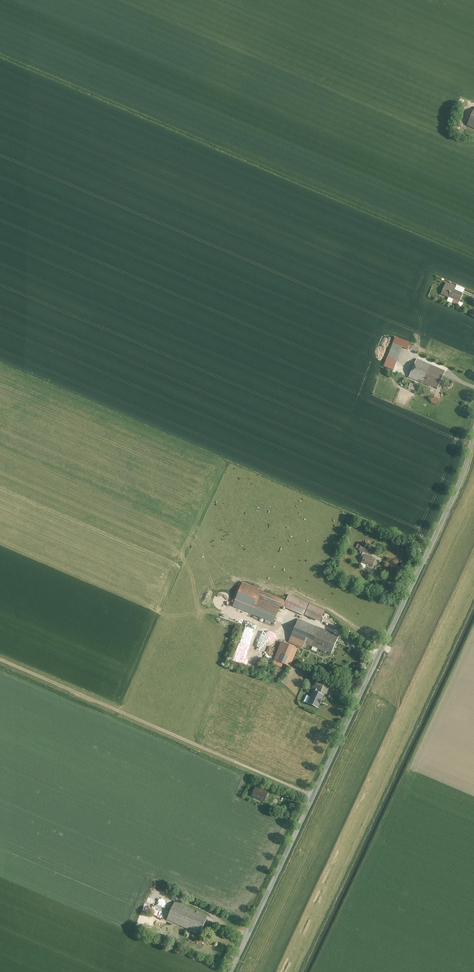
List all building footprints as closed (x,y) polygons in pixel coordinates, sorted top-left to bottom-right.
[(457,286),(447,282),(442,294),(460,301),(463,292),(455,289),(457,286)] [(404,349),(392,345),(385,366),(396,370),(404,349)] [(437,374),(444,377),(447,372),(418,360),(415,367),(413,366),(411,369),(414,370),(411,377),(418,381),(420,376),(422,377),(434,382),(437,374)] [(440,388),(444,377),(437,374),(434,382),(422,377),(420,382),(432,387),(433,386),(440,388)] [(360,550),(368,553),(370,546),(362,543),(362,544),(359,543),(357,547),(360,548),(360,550)] [(365,554),(362,563),(373,567),(376,559),(372,558),(372,557),(365,554)] [(243,583),(233,606),(274,623),(280,608),(283,609),(284,606),(286,601),(243,583)] [(325,610),(289,595),(286,601),(284,606),(320,622),(325,610)] [(340,635),(299,618),(288,642),(303,648),(306,643),(332,654),(340,635)] [(269,637),(253,630),(242,649),(234,650),(230,659),(257,668),(269,637)] [(282,641),(274,659),(291,666),(298,649),(282,641)] [(315,679),(311,687),(321,692),(325,683),(315,679)] [(324,695),(313,690),(308,703),(319,708),(324,695)] [(256,788),(252,796),(263,801),(267,793),(256,788)] [(175,902),(168,920),(201,934),(208,916),(175,902)]
